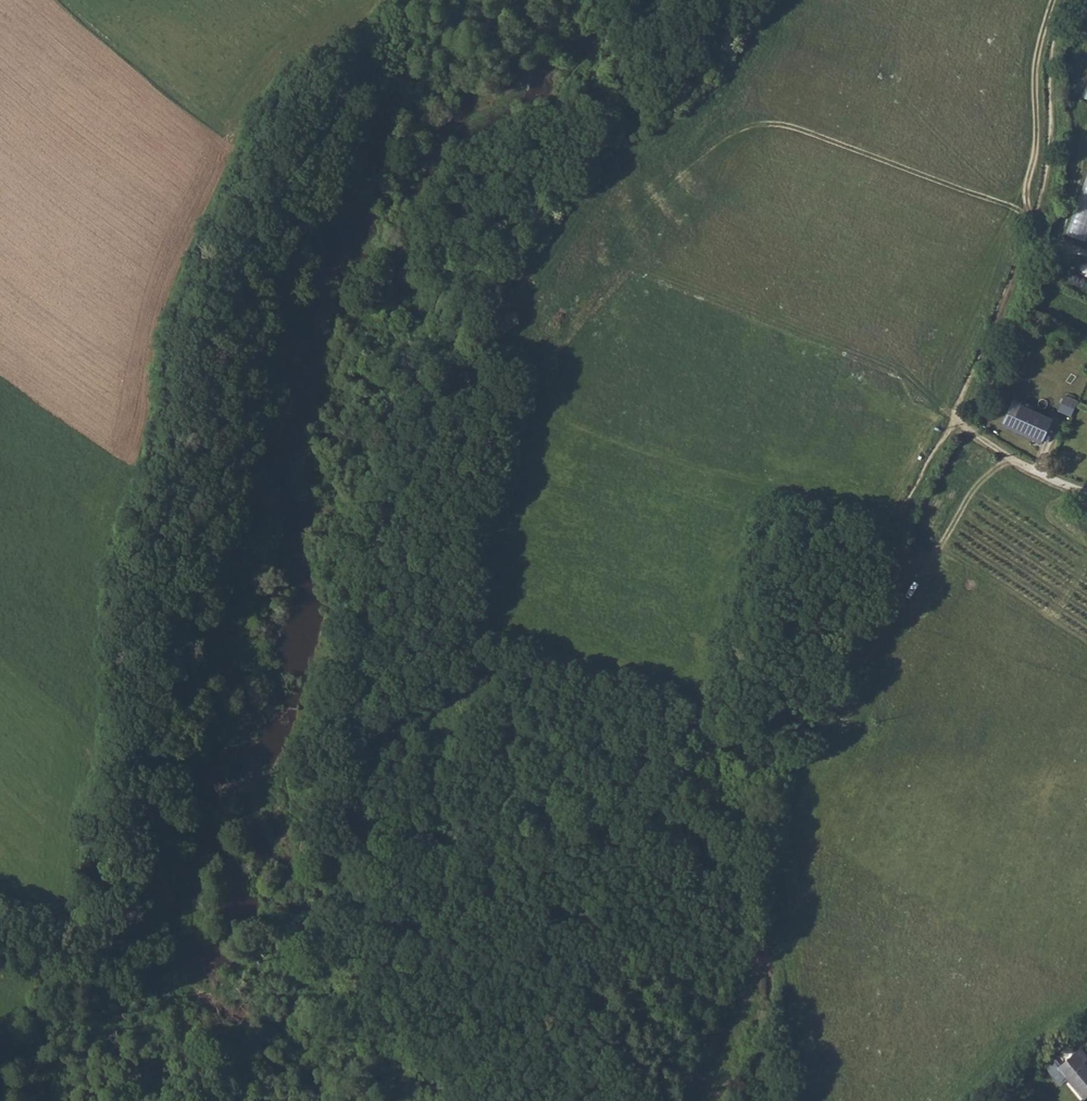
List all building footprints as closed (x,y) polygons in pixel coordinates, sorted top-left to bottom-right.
[(1070,235),(1086,240),(1086,178),(1070,235)] [(1066,394),(1059,409),(1071,415),(1078,400),(1066,394)] [(1011,402),(1000,425),(1044,443),(1053,420),(1011,402)] [(1080,1049),(1058,1067),(1083,1098),(1086,1095),(1086,1067),(1083,1063),(1086,1059),(1086,1057),(1080,1049)]
